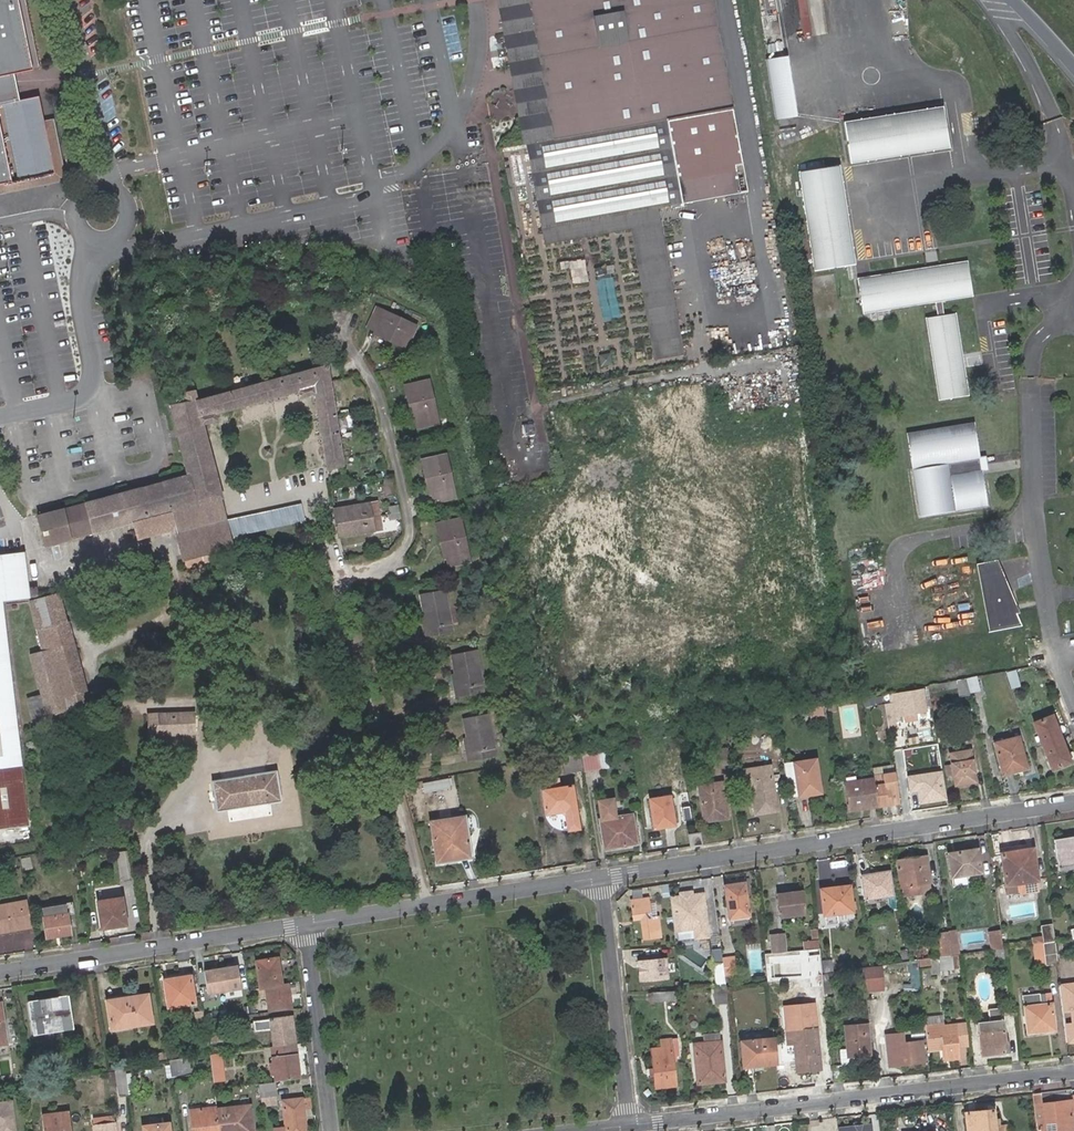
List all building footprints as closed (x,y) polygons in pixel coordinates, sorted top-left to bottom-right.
[(2,81),(35,75),(20,0),(0,0),(0,82),(2,81)] [(35,75),(42,73),(28,0),(20,0),(35,75)] [(737,165),(736,164),(707,0),(523,0),(524,2),(509,4),(540,173),(548,172),(550,184),(542,185),(551,243),(631,230),(623,187),(674,177),(726,167),(737,165)] [(804,32),(814,31),(814,34),(829,32),(824,0),(799,0),(804,32)] [(786,56),(767,59),(777,127),(796,124),(792,96),(786,56)] [(56,177),(47,133),(46,125),(41,100),(8,107),(0,108),(0,188),(56,177)] [(942,106),(843,122),(850,164),(949,148),(942,106)] [(46,125),(47,133),(56,177),(0,188),(0,200),(69,185),(56,123),(46,125)] [(742,191),(737,165),(726,167),(731,193),(742,191)] [(839,166),(798,172),(813,271),(854,264),(844,195),(839,166)] [(731,193),(726,167),(674,177),(679,203),(731,193)] [(540,173),(542,185),(550,184),(548,172),(540,173)] [(679,203),(674,177),(623,187),(631,230),(654,360),(685,354),(657,209),(679,203)] [(564,259),(566,268),(571,267),(574,282),(590,279),(585,255),(564,259)] [(863,313),(935,302),(941,301),(973,296),(967,261),(857,278),(863,313)] [(935,302),(937,316),(943,315),(941,301),(935,302)] [(389,337),(387,340),(404,347),(413,327),(374,309),(365,328),(375,332),(389,337)] [(163,312),(166,322),(176,320),(173,310),(163,312)] [(937,316),(925,318),(938,401),(969,396),(963,361),(956,313),(943,315),(937,316)] [(374,334),(387,340),(389,337),(375,332),(374,334)] [(231,538),(303,520),(303,519),(299,504),(226,522),(219,493),(212,462),(202,423),(215,419),(213,411),(300,390),(301,397),(316,395),(328,468),(346,464),(331,364),(195,400),(193,391),(183,394),(185,402),(169,405),(187,477),(173,480),(164,482),(35,513),(37,522),(43,544),(143,520),(171,513),(175,528),(182,560),(184,560),(186,566),(201,563),(199,555),(233,547),(231,538)] [(403,384),(407,401),(411,401),(414,417),(415,424),(436,420),(426,378),(403,384)] [(973,423),(906,434),(919,516),(986,506),(980,470),(978,458),(973,423)] [(428,477),(432,492),(434,502),(455,497),(445,454),(420,460),(424,478),(428,477)] [(984,457),(978,458),(980,470),(986,470),(985,464),(984,457)] [(375,503),(333,510),(338,537),(380,529),(375,503)] [(399,520),(397,508),(388,510),(390,522),(399,520)] [(147,536),(175,528),(171,513),(143,520),(147,536)] [(443,541),(447,557),(449,565),(469,560),(460,518),(435,524),(440,541),(443,541)] [(28,828),(2,600),(37,596),(36,587),(27,587),(24,555),(0,557),(0,831),(28,828)] [(989,632),(991,632),(984,591),(979,567),(995,563),(1008,594),(1017,614),(1020,613),(997,560),(976,565),(989,632)] [(979,567),(984,591),(994,589),(996,597),(1008,594),(995,563),(979,567)] [(984,591),(991,632),(1022,626),(1017,614),(1008,594),(996,597),(994,589),(984,591)] [(427,628),(423,629),(425,636),(452,630),(445,590),(420,593),(424,614),(427,628)] [(68,707),(52,648),(73,644),(59,594),(30,603),(44,652),(32,655),(48,712),(68,707)] [(52,648),(68,707),(89,701),(73,644),(52,648)] [(459,687),(455,688),(457,697),(485,691),(477,649),(452,653),(456,674),(459,687)] [(1015,669),(1007,671),(1010,686),(1019,684),(1015,669)] [(975,677),(966,679),(969,692),(979,690),(975,677)] [(969,692),(965,678),(962,678),(948,681),(949,688),(957,687),(959,696),(970,694),(969,692)] [(949,688),(948,681),(928,685),(929,692),(949,688)] [(505,687),(494,689),(496,700),(508,698),(505,687)] [(893,714),(886,715),(888,731),(898,729),(895,713),(904,712),(904,715),(927,710),(922,690),(890,695),(893,714)] [(887,705),(884,705),(886,715),(893,714),(890,695),(886,696),(887,705)] [(823,707),(810,709),(812,720),(825,718),(823,707)] [(158,714),(158,734),(196,732),(195,712),(158,714)] [(464,717),(468,738),(471,751),(467,752),(469,761),(498,755),(490,712),(464,717)] [(1034,723),(1044,745),(1061,738),(1051,716),(1034,723)] [(928,724),(915,726),(916,735),(929,734),(928,724)] [(917,736),(906,738),(907,746),(918,745),(917,736)] [(993,742),(1000,771),(1012,767),(1025,764),(1018,736),(993,742)] [(1061,738),(1044,745),(1055,769),(1072,761),(1061,738)] [(728,764),(726,747),(716,748),(719,765),(728,764)] [(581,752),(583,770),(584,771),(607,767),(604,748),(581,752)] [(964,779),(975,778),(971,751),(951,754),(956,786),(964,784),(964,779)] [(583,770),(581,752),(562,755),(565,773),(583,770)] [(815,760),(793,763),(798,796),(820,792),(815,760)] [(793,763),(783,765),(788,797),(798,796),(793,763)] [(744,771),(748,804),(769,800),(765,768),(744,771)] [(918,790),(918,800),(946,798),(944,769),(908,771),(909,790),(918,790)] [(216,811),(281,801),(276,770),(211,780),(216,811)] [(873,777),(872,773),(855,775),(855,770),(845,772),(846,783),(873,780),(873,777)] [(884,775),(873,777),(873,780),(877,806),(900,803),(895,778),(884,779),(884,775)] [(450,778),(426,781),(427,789),(452,786),(450,778)] [(873,780),(846,783),(850,810),(877,806),(873,780)] [(714,818),(715,820),(726,819),(721,783),(698,786),(702,820),(714,818)] [(582,828),(576,784),(545,789),(549,813),(563,812),(569,815),(570,829),(582,828)] [(675,825),(670,797),(650,800),(655,828),(675,825)] [(601,819),(599,819),(603,844),(623,841),(623,846),(637,844),(632,815),(625,816),(621,816),(615,817),(612,799),(599,801),(601,819)] [(468,852),(462,818),(431,822),(436,861),(449,859),(449,855),(468,852)] [(689,835),(691,846),(701,845),(699,834),(689,835)] [(1066,868),(1065,865),(1073,864),(1073,835),(1054,838),(1058,870),(1066,868)] [(623,841),(603,844),(604,849),(623,846),(623,841)] [(999,847),(999,852),(1019,850),(1019,844),(999,847)] [(73,865),(71,848),(63,850),(66,866),(73,865)] [(976,848),(969,849),(947,852),(950,876),(980,872),(977,851),(976,848)] [(999,852),(1004,884),(1005,891),(1020,888),(1021,892),(1037,890),(1035,879),(1036,879),(1032,848),(1019,850),(999,852)] [(128,856),(119,857),(123,879),(131,878),(128,856)] [(901,885),(929,881),(926,856),(897,860),(901,885)] [(864,899),(875,897),(893,895),(889,871),(878,872),(878,875),(861,877),(864,899)] [(931,892),(929,881),(901,885),(902,896),(931,892)] [(748,916),(744,883),(723,886),(728,919),(748,916)] [(838,890),(838,887),(821,889),(823,915),(852,911),(849,889),(838,890)] [(786,892),(776,893),(779,916),(803,912),(800,891),(786,894),(786,892)] [(681,896),(670,898),(673,930),(694,927),(694,929),(707,928),(702,894),(692,895),(681,896)] [(27,898),(0,902),(0,931),(14,929),(13,925),(23,924),(24,927),(32,926),(27,898)] [(101,929),(126,925),(122,898),(98,902),(101,929)] [(640,921),(643,941),(661,939),(659,917),(651,918),(648,898),(630,900),(632,921),(640,921)] [(70,934),(67,915),(73,914),(72,904),(41,910),(45,937),(70,934)] [(1034,944),(1042,943),(1044,942),(1053,941),(1050,925),(1040,927),(1041,937),(1033,938),(1034,944)] [(707,928),(694,929),(696,937),(708,936),(707,928)] [(818,935),(817,929),(810,930),(811,938),(804,939),(805,948),(819,946),(818,940),(818,935)] [(956,930),(948,931),(950,944),(957,943),(956,930)] [(991,950),(1001,948),(999,931),(989,932),(991,950)] [(947,932),(933,934),(936,956),(950,954),(947,932)] [(770,935),(771,939),(772,952),(779,951),(783,951),(784,951),(782,933),(770,935)] [(1053,941),(1044,942),(1047,963),(1057,962),(1054,941),(1053,941)] [(1042,943),(1034,944),(1037,965),(1047,963),(1044,942),(1042,943)] [(931,943),(908,946),(910,959),(933,956),(931,943)] [(991,950),(990,950),(991,958),(1002,957),(1001,948),(991,950)] [(267,985),(271,1011),(293,1009),(288,982),(282,983),(279,983),(278,976),(280,976),(277,956),(255,959),(260,986),(267,985)] [(733,957),(722,958),(722,962),(724,974),(735,973),(733,957)] [(953,969),(951,957),(938,958),(940,970),(953,969)] [(665,958),(638,961),(639,980),(667,978),(665,958)] [(238,962),(203,967),(207,993),(242,987),(238,962)] [(714,978),(724,977),(724,974),(722,962),(713,963),(714,978)] [(872,965),(864,966),(867,991),(882,989),(881,972),(872,972),(872,965)] [(193,1001),(189,974),(163,978),(167,1004),(193,1001)] [(727,1001),(725,987),(713,988),(714,1003),(727,1001)] [(674,991),(651,992),(651,1002),(675,1000),(674,991)] [(127,1020),(128,1024),(150,1021),(146,992),(124,995),(125,999),(107,1002),(110,1022),(127,1020)] [(1042,1025),(1054,1024),(1051,1002),(1050,1003),(1044,1004),(1043,993),(1022,995),(1026,1033),(1042,1030),(1042,1025)] [(69,994),(27,1000),(27,1003),(61,998),(62,1007),(71,1006),(69,994)] [(61,998),(27,1003),(31,1034),(44,1032),(44,1028),(73,1024),(71,1006),(62,1007),(61,998)] [(813,1004),(783,1007),(787,1043),(794,1043),(797,1070),(819,1068),(813,1004)] [(1001,1041),(1003,1041),(1001,1020),(999,1007),(988,1009),(990,1021),(977,1023),(980,1055),(1002,1052),(1001,1041)] [(202,1011),(195,1011),(196,1019),(203,1018),(202,1011)] [(274,1046),(295,1044),(291,1016),(254,1021),(255,1030),(272,1028),(274,1046)] [(941,1016),(923,1018),(924,1026),(942,1024),(941,1016)] [(217,1019),(204,1021),(205,1029),(208,1029),(218,1028),(217,1019)] [(867,1022),(843,1024),(846,1049),(840,1049),(841,1061),(849,1060),(848,1057),(851,1057),(852,1058),(858,1058),(859,1056),(871,1055),(867,1022)] [(967,1045),(965,1022),(954,1023),(957,1046),(967,1045)] [(942,1024),(924,1026),(926,1050),(941,1048),(942,1059),(959,1057),(957,1046),(954,1023),(942,1024)] [(44,1028),(44,1032),(74,1028),(73,1024),(44,1028)] [(1064,1025),(1067,1044),(1073,1043),(1073,1025),(1064,1025)] [(219,1039),(218,1028),(208,1029),(209,1040),(219,1039)] [(719,1034),(703,1035),(703,1043),(720,1042),(719,1034)] [(670,1039),(672,1057),(679,1056),(677,1038),(670,1039)] [(775,1062),(772,1038),(741,1040),(743,1065),(775,1062)] [(651,1049),(655,1087),(675,1085),(672,1057),(670,1039),(660,1040),(661,1048),(651,1049)] [(1009,1040),(1003,1041),(1001,1041),(1002,1052),(1010,1051),(1009,1040)] [(900,1043),(902,1063),(923,1061),(921,1041),(900,1043)] [(710,1077),(723,1076),(720,1042),(703,1043),(693,1044),(697,1083),(711,1081),(710,1077)] [(299,1078),(295,1044),(274,1046),(272,1047),(274,1063),(270,1063),(271,1073),(276,1073),(276,1080),(299,1078)] [(188,1056),(166,1059),(166,1062),(169,1075),(190,1073),(188,1056)] [(222,1059),(210,1060),(212,1082),(225,1081),(222,1059)] [(124,1067),(114,1069),(116,1081),(117,1089),(117,1094),(127,1092),(124,1067)] [(114,1072),(108,1073),(111,1090),(117,1089),(116,1081),(114,1072)] [(276,1096),(274,1081),(259,1082),(261,1097),(276,1096)] [(38,1083),(28,1085),(30,1096),(40,1095),(38,1083)] [(1040,1092),(1032,1093),(1033,1105),(1041,1103),(1040,1092)] [(276,1096),(261,1097),(262,1106),(277,1104),(276,1096)] [(286,1126),(274,1128),(275,1130),(306,1130),(302,1098),(282,1100),(286,1126)] [(11,1125),(8,1100),(0,1101),(0,1126),(11,1125)] [(1036,1130),(1073,1130),(1070,1100),(1033,1105),(1036,1130)] [(216,1108),(219,1130),(252,1130),(250,1104),(216,1108)] [(216,1107),(189,1110),(192,1130),(219,1130),(216,1108),(216,1107)] [(968,1130),(1007,1130),(1006,1125),(1000,1126),(999,1124),(994,1125),(992,1110),(965,1113),(968,1130)] [(69,1114),(41,1117),(43,1130),(71,1130),(69,1114)] [(113,1116),(100,1118),(101,1125),(114,1123),(113,1116)] [(100,1118),(92,1119),(94,1130),(115,1130),(114,1123),(101,1125),(100,1118)] [(870,1122),(846,1125),(846,1128),(839,1129),(839,1130),(871,1130),(870,1122)]
